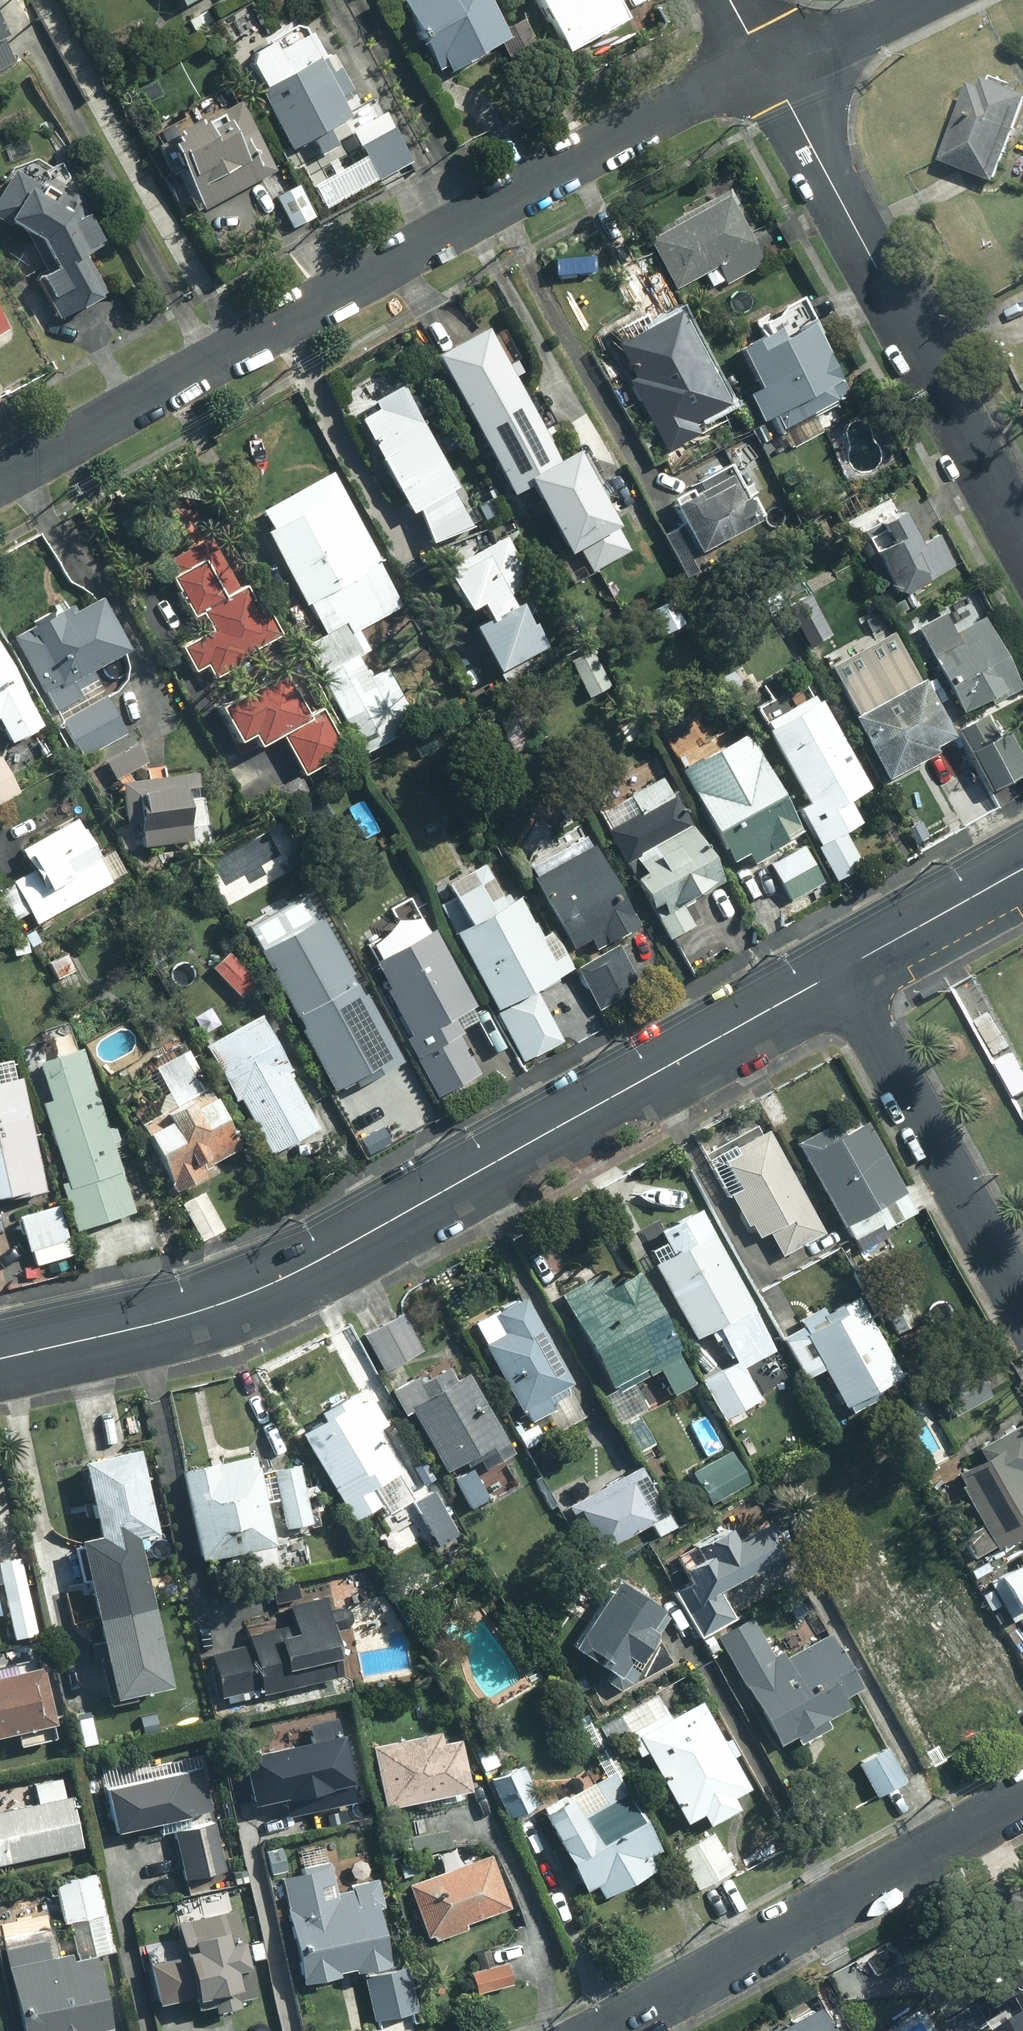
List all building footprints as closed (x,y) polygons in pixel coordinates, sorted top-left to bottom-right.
[(434,68),(441,64),(445,69),(499,37),(516,65),(536,53),(515,17),(494,29),(477,0),(394,0),(434,68)] [(560,50),(619,17),(609,0),(531,0),(560,50)] [(202,11),(187,20),(196,37),(212,27),(202,11)] [(247,49),(243,63),(257,88),(253,90),(284,147),(307,134),(318,153),(332,145),(322,126),(341,115),(330,96),(342,89),(322,53),(316,56),(301,29),(288,26),(247,49)] [(11,47),(0,29),(0,53),(11,47)] [(943,160),(995,179),(1022,104),(1022,94),(985,79),(982,87),(971,83),(943,160)] [(402,151),(367,93),(347,105),(382,163),(402,151)] [(268,169),(229,101),(189,122),(182,120),(162,132),(160,140),(150,146),(167,174),(176,168),(199,209),(268,169)] [(74,200),(52,187),(48,195),(7,171),(0,183),(0,221),(21,233),(43,272),(32,278),(54,317),(101,291),(79,252),(97,242),(74,200)] [(309,217),(293,185),(272,196),(288,227),(309,217)] [(724,196),(645,238),(671,287),(713,264),(722,280),(759,260),(724,196)] [(670,313),(613,344),(664,436),(720,405),(670,313)] [(843,394),(803,322),(776,336),(771,327),(730,350),(757,397),(749,402),(760,420),(767,416),(775,431),(843,394)] [(429,355),(471,430),(517,404),(475,329),(429,355)] [(354,420),(405,510),(413,507),(426,541),(466,525),(445,490),(449,488),(392,388),(368,402),(372,410),(354,420)] [(549,461),(517,404),(471,430),(505,491),(523,481),(536,506),(584,480),(568,451),(549,461)] [(397,604),(326,475),(257,513),(266,529),(262,532),(301,603),(304,601),(323,634),(301,646),(361,754),(414,724),(395,689),(376,700),(353,657),(358,654),(346,632),(397,604)] [(678,527),(661,536),(683,576),(701,566),(692,550),(748,519),(724,477),(667,508),(678,527)] [(624,552),(584,480),(536,506),(562,553),(575,546),(589,571),(624,552)] [(488,500),(476,507),(483,519),(495,513),(488,500)] [(952,565),(936,535),(915,547),(896,511),(853,534),(890,600),(952,565)] [(206,538),(162,563),(201,633),(176,648),(189,671),(201,664),(209,679),(243,659),(241,655),(275,635),(261,612),(255,616),(239,587),(234,590),(206,538)] [(524,583),(499,539),(447,568),(449,572),(440,577),(458,609),(470,602),(479,619),(467,626),(491,670),(534,646),(522,625),(517,628),(500,597),(524,583)] [(65,606),(7,637),(48,711),(52,710),(78,757),(121,732),(86,670),(121,650),(93,599),(69,612),(65,606)] [(899,600),(889,606),(894,614),(904,609),(899,600)] [(666,601),(649,610),(662,634),(679,624),(666,601)] [(1000,696),(1015,688),(976,620),(949,635),(938,614),(910,630),(926,658),(928,656),(958,712),(996,690),(1000,696)] [(605,686),(586,651),(566,662),(585,697),(605,686)] [(0,667),(0,734),(4,741),(33,726),(0,667)] [(271,673),(209,708),(235,755),(275,732),(298,775),(339,752),(315,709),(297,719),(271,673)] [(918,680),(848,719),(882,779),(925,755),(922,751),(949,736),(918,680)] [(863,788),(809,697),(763,724),(766,729),(763,731),(817,824),(847,807),(843,800),(863,788)] [(517,700),(491,710),(511,757),(537,746),(517,700)] [(967,751),(989,791),(1022,772),(1022,770),(1003,732),(967,751)] [(793,832),(740,735),(675,770),(725,861),(742,852),(748,863),(770,850),(768,846),(793,832)] [(132,746),(102,762),(111,780),(141,763),(132,746)] [(14,793),(0,767),(0,800),(14,793)] [(191,774),(115,784),(121,826),(136,824),(139,847),(186,841),(184,826),(197,824),(191,774)] [(664,798),(654,779),(623,796),(632,812),(602,829),(645,908),(648,907),(666,939),(689,926),(676,904),(716,883),(668,797),(664,798)] [(32,924),(107,882),(72,820),(17,850),(29,871),(0,887),(0,890),(15,917),(26,911),(32,924)] [(840,832),(814,847),(833,880),(859,865),(840,832)] [(631,926),(581,838),(526,869),(531,878),(529,880),(567,948),(585,938),(591,949),(631,926)] [(819,882),(799,847),(768,864),(788,900),(819,882)] [(568,968),(547,932),(534,939),(511,899),(498,906),(476,866),(442,884),(449,898),(437,905),(452,932),(448,934),(519,1062),(558,1041),(529,989),(568,968)] [(398,1063),(319,911),(254,945),(330,1091),(349,1081),(352,1086),(398,1063)] [(32,931),(24,935),(31,946),(38,942),(32,931)] [(406,1037),(403,1039),(434,1096),(476,1073),(453,1032),(473,1021),(465,1007),(468,1006),(426,931),(370,962),(385,989),(380,991),(406,1037)] [(23,942),(8,944),(10,955),(25,953),(23,942)] [(613,947),(574,968),(595,1010),(635,988),(613,947)] [(225,953),(208,969),(235,998),(252,981),(225,953)] [(253,1017),(200,1046),(230,1101),(235,1098),(266,1154),(312,1128),(281,1072),(283,1071),(253,1017)] [(101,1132),(74,1050),(33,1064),(45,1102),(37,1105),(62,1183),(57,1186),(71,1230),(128,1212),(105,1144),(113,1141),(110,1130),(101,1132)] [(194,1170),(232,1149),(179,1052),(147,1070),(168,1107),(135,1126),(139,1133),(136,1135),(168,1192),(198,1176),(194,1170)] [(12,1081),(0,1084),(0,1200),(37,1192),(12,1081)] [(831,1118),(794,1139),(840,1222),(843,1220),(851,1234),(877,1219),(880,1225),(911,1208),(860,1118),(839,1131),(831,1118)] [(819,1229),(763,1128),(760,1130),(758,1127),(707,1155),(743,1221),(748,1218),(757,1234),(767,1228),(779,1251),(819,1229)] [(199,1193),(178,1206),(198,1241),(219,1230),(199,1193)] [(51,1207),(18,1216),(28,1249),(60,1240),(51,1207)] [(735,1360),(701,1378),(725,1422),(741,1414),(737,1408),(755,1398),(737,1365),(769,1348),(693,1207),(654,1228),(666,1250),(649,1259),(689,1333),(706,1324),(712,1337),(720,1333),(735,1360)] [(672,1345),(630,1269),(603,1284),(595,1269),(555,1291),(609,1387),(601,1391),(633,1449),(649,1439),(634,1412),(641,1407),(627,1381),(655,1365),(669,1392),(688,1382),(669,1347),(672,1345)] [(894,1292),(875,1302),(892,1332),(910,1321),(894,1292)] [(895,1372),(852,1294),(821,1310),(819,1306),(798,1317),(801,1323),(782,1334),(803,1373),(820,1365),(829,1380),(825,1383),(836,1402),(840,1399),(846,1409),(875,1393),(880,1403),(908,1388),(898,1370),(895,1372)] [(565,1379),(519,1295),(492,1311),(502,1329),(480,1341),(523,1418),(548,1404),(541,1392),(565,1379)] [(397,1312),(361,1330),(380,1367),(416,1348),(397,1312)] [(908,1327),(890,1337),(898,1351),(915,1341),(908,1327)] [(505,1448),(461,1372),(451,1378),(441,1363),(412,1380),(409,1373),(387,1387),(400,1409),(407,1406),(441,1465),(459,1454),(463,1462),(473,1455),(479,1464),(505,1448)] [(970,1364),(935,1383),(950,1412),(985,1391),(970,1364)] [(319,1416),(296,1430),(347,1515),(377,1496),(368,1481),(394,1466),(369,1427),(380,1420),(365,1395),(354,1401),(347,1390),(315,1409),(319,1416)] [(1015,1422),(975,1445),(981,1455),(954,1470),(961,1482),(958,1483),(980,1522),(957,1535),(967,1552),(989,1540),(991,1544),(1022,1527),(1022,1436),(1015,1422)] [(725,1449),(690,1470),(708,1500),(743,1478),(725,1449)] [(80,1462),(97,1537),(132,1530),(133,1536),(152,1532),(134,1450),(80,1462)] [(270,1562),(248,1454),(211,1462),(210,1459),(179,1465),(197,1553),(240,1544),(245,1567),(270,1562)] [(294,1464),(270,1468),(281,1524),(284,1524),(286,1533),(307,1529),(303,1509),(317,1507),(314,1494),(301,1497),(294,1464)] [(565,1506),(587,1545),(657,1507),(635,1467),(565,1506)] [(468,1468),(452,1477),(467,1505),(484,1495),(468,1468)] [(424,1530),(434,1546),(456,1533),(428,1487),(379,1516),(397,1546),(424,1530)] [(818,1494),(806,1501),(812,1510),(824,1502),(818,1494)] [(686,1582),(673,1589),(697,1633),(729,1615),(711,1583),(780,1545),(764,1515),(728,1535),(721,1523),(688,1541),(695,1553),(676,1563),(686,1582)] [(78,1541),(95,1619),(148,1608),(133,1536),(132,1530),(97,1537),(78,1541)] [(1018,1553),(1021,1558),(986,1578),(1009,1617),(1022,1609),(1022,1551),(1018,1553)] [(16,1557),(0,1561),(0,1585),(10,1632),(31,1627),(16,1557)] [(983,1561),(969,1569),(975,1581),(989,1573),(983,1561)] [(610,1576),(567,1641),(571,1644),(610,1671),(606,1678),(616,1686),(665,1659),(650,1633),(664,1613),(610,1576)] [(842,1590),(831,1595),(839,1609),(849,1604),(842,1590)] [(253,1684),(254,1691),(335,1672),(317,1594),(286,1602),(291,1622),(244,1633),(246,1643),(207,1652),(216,1693),(253,1684)] [(165,1684),(148,1608),(95,1619),(111,1696),(165,1684)] [(748,1616),(715,1634),(773,1740),(790,1730),(795,1740),(823,1724),(818,1715),(841,1703),(836,1694),(853,1685),(824,1633),(782,1656),(778,1650),(770,1654),(748,1616)] [(708,1634),(700,1638),(707,1650),(714,1646),(708,1634)] [(44,1718),(32,1662),(6,1668),(4,1659),(0,1660),(0,1728),(44,1718)] [(716,1739),(695,1701),(664,1717),(653,1696),(616,1716),(635,1751),(643,1747),(681,1816),(697,1808),(702,1819),(731,1803),(724,1792),(741,1784),(725,1754),(731,1750),(723,1735),(716,1739)] [(153,1715),(137,1719),(142,1735),(157,1731),(153,1715)] [(338,1734),(334,1718),(307,1723),(310,1741),(238,1756),(240,1762),(224,1765),(232,1803),(248,1800),(249,1805),(282,1798),(285,1817),(353,1803),(339,1734),(338,1734)] [(368,1744),(381,1804),(466,1787),(455,1738),(437,1742),(435,1730),(420,1734),(368,1744)] [(488,1744),(473,1750),(481,1768),(495,1762),(488,1744)] [(857,1761),(874,1793),(901,1778),(884,1746),(857,1761)] [(97,1784),(107,1826),(205,1805),(196,1763),(97,1784)] [(521,1764),(488,1778),(504,1814),(537,1800),(521,1764)] [(652,1847),(610,1773),(539,1812),(581,1886),(590,1881),(597,1894),(646,1866),(639,1854),(652,1847)] [(76,1844),(66,1795),(61,1796),(58,1778),(31,1783),(35,1802),(0,1809),(0,1860),(76,1844)] [(209,1820),(170,1828),(181,1878),(220,1869),(209,1820)] [(442,1829),(407,1836),(407,1839),(399,1840),(402,1853),(445,1845),(442,1829)] [(728,1866),(710,1833),(676,1853),(695,1885),(728,1866)] [(485,1853),(404,1882),(422,1933),(430,1930),(432,1935),(460,1926),(458,1920),(503,1904),(485,1853)] [(408,1857),(395,1861),(399,1874),(412,1870),(408,1857)] [(349,1966),(382,1959),(370,1903),(376,1902),(371,1877),(348,1881),(349,1887),(330,1891),(324,1860),(297,1865),(299,1872),(279,1876),(300,1975),(328,1970),(327,1967),(348,1962),(349,1966)] [(100,1912),(91,1874),(53,1883),(61,1921),(100,1912)] [(228,1909),(171,1922),(190,2005),(207,2001),(208,2008),(233,2002),(231,1995),(247,1992),(228,1909)] [(0,1936),(0,1950),(16,2030),(70,2030),(103,2025),(89,1953),(66,1957),(65,1951),(51,1953),(45,1927),(0,1936)] [(1021,1948),(983,1969),(1002,2004),(1020,1994),(1022,1999),(1022,1951),(1021,1948)] [(480,1949),(470,1953),(476,1967),(486,1963),(480,1949)] [(501,1961),(466,1972),(471,1992),(507,1981),(501,1961)] [(402,1968),(366,1976),(372,2006),(409,1999),(402,1968)] [(813,2006),(769,2030),(827,2030),(813,2006)] [(997,2026),(1000,2030),(1022,2030),(1022,2012),(997,2026)]
